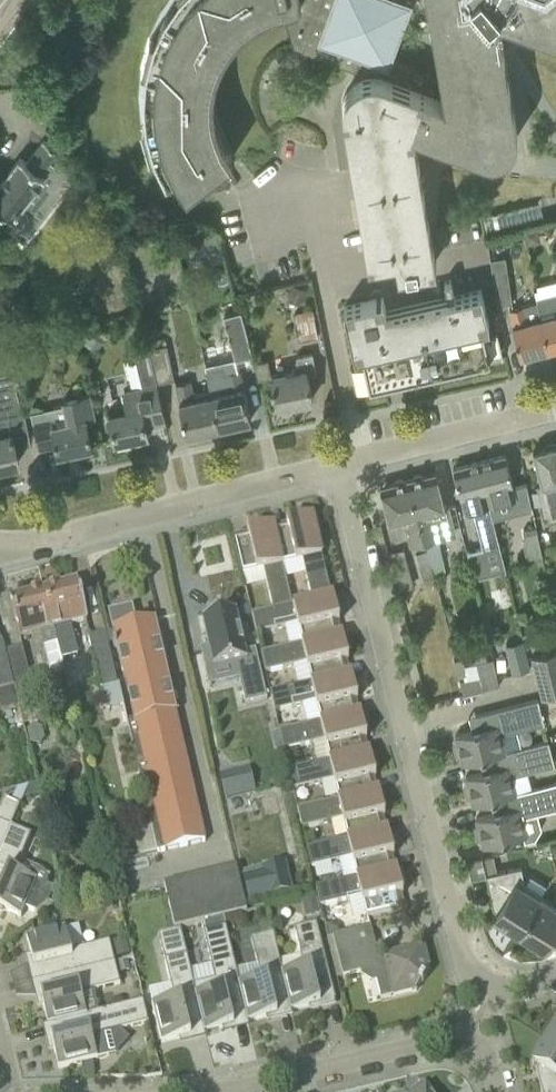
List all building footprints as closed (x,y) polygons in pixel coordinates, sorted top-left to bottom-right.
[(160,12),(148,37),(140,69),(138,96),(141,124),(149,155),(161,182),(173,174),(186,191),(234,154),(232,152),(230,153),(228,151),(225,146),(222,140),(219,135),(217,129),(215,123),(214,120),(212,114),(211,107),(211,101),(211,98),(211,92),(211,86),(212,80),(213,74),(214,68),(215,66),(217,60),(220,55),(221,51),(223,48),(226,42),(230,37),(232,35),(236,30),(238,27),(241,25),(245,21),(250,17),(255,14),(261,11),(266,8),(272,5),(281,2),(293,46),(293,45),(303,50),(354,69),(355,66),(353,65),(358,52),(387,62),(409,5),(430,13),(428,0),(168,0),(160,12)] [(500,34),(505,32),(508,30),(512,27),(515,24),(517,20),(555,34),(555,0),(428,0),(430,13),(444,98),(424,90),(412,124),(413,127),(483,152),(486,153),(490,154),(493,154),(496,154),(499,153),(504,151),(508,148),(511,144),(514,140),(516,135),(516,130),(516,125),(500,34)] [(436,260),(413,127),(412,124),(424,90),(384,75),(379,74),(375,74),(373,74),(368,75),(363,77),(359,79),(356,81),(355,82),(352,84),(350,87),(349,89),(347,92),(346,93),(346,95),(344,98),(343,102),(343,105),(343,108),(343,110),(343,113),(344,116),(368,257),(395,252),(398,267),(436,260)] [(0,183),(0,208),(6,212),(12,217),(20,206),(39,220),(71,178),(49,161),(57,151),(43,140),(26,162),(20,157),(0,183)] [(512,302),(506,264),(490,266),(496,304),(512,302)] [(490,359),(482,325),(489,323),(481,289),(454,295),(450,279),(444,280),(448,297),(386,311),(383,297),(344,306),(355,355),(362,353),(369,387),(394,381),(392,375),(398,373),(400,380),(490,359)] [(537,300),(555,295),(555,280),(534,285),(537,300)] [(537,301),(549,348),(551,347),(552,352),(555,350),(555,297),(537,301)] [(549,348),(537,301),(509,309),(513,325),(512,325),(520,355),(549,348)] [(294,312),(300,340),(316,337),(311,309),(294,312)] [(251,354),(240,311),(223,315),(234,358),(251,354)] [(83,327),(77,337),(86,342),(87,346),(97,346),(101,339),(97,330),(92,332),(83,327)] [(174,379),(170,361),(166,344),(149,348),(156,383),(174,379)] [(6,345),(0,346),(0,367),(11,365),(6,345)] [(316,373),(313,361),(311,352),(296,355),(299,369),(271,375),(268,359),(254,362),(258,378),(271,375),(273,384),(271,384),(272,388),(273,387),(278,406),(312,398),(307,375),(316,373)] [(165,421),(156,383),(149,353),(135,356),(141,386),(123,390),(127,408),(108,413),(110,419),(115,441),(147,434),(146,425),(164,421),(166,430),(167,430),(165,421)] [(239,369),(224,372),(223,365),(205,369),(210,391),(218,426),(222,425),(222,429),(235,426),(234,423),(251,419),(244,387),(242,387),(239,369)] [(18,462),(14,440),(12,432),(11,432),(7,414),(6,414),(5,410),(20,406),(19,400),(14,382),(12,371),(0,374),(0,466),(18,462)] [(218,426),(210,391),(192,394),(189,380),(175,383),(179,400),(178,401),(181,412),(186,433),(218,426)] [(43,409),(31,411),(33,421),(34,426),(38,448),(56,444),(58,453),(92,446),(87,424),(86,421),(96,419),(90,393),(80,395),(77,395),(64,398),(65,403),(58,405),(51,417),(46,418),(43,409)] [(532,450),(541,483),(537,485),(544,515),(555,512),(555,493),(553,481),(555,481),(555,444),(532,450)] [(516,496),(513,484),(505,454),(479,460),(489,498),(487,498),(492,518),(503,515),(500,500),(516,496)] [(489,498),(479,460),(453,467),(464,510),(473,508),(483,549),(499,545),(492,518),(487,498),(489,498)] [(454,531),(448,506),(445,507),(441,493),(436,472),(422,475),(419,473),(414,474),(412,478),(408,479),(424,542),(426,548),(432,566),(445,562),(438,536),(454,531)] [(424,542),(408,479),(404,480),(401,478),(396,479),(394,482),(380,486),(386,508),(390,523),(404,519),(411,546),(424,542)] [(313,520),(312,516),(308,517),(307,513),(294,516),(294,520),(286,522),(288,530),(275,534),(274,534),(282,565),(303,561),(311,601),(331,597),(331,596),(316,533),(320,533),(317,519),(313,520)] [(289,593),(282,565),(274,534),(275,534),(273,525),(269,526),(268,522),(254,525),(255,529),(247,531),(249,540),(236,543),(235,537),(233,537),(239,558),(242,575),(263,570),(266,584),(272,610),(273,610),(292,606),(292,605),(289,593)] [(542,555),(536,526),(523,529),(526,540),(524,544),(526,555),(529,557),(542,555)] [(414,584),(404,548),(391,552),(401,588),(414,584)] [(435,575),(432,566),(426,548),(414,552),(425,585),(437,582),(435,575)] [(88,620),(83,602),(77,581),(44,590),(62,659),(78,655),(70,624),(88,620)] [(64,665),(62,659),(44,590),(10,598),(15,620),(20,637),(40,632),(49,669),(64,665)] [(339,622),(337,613),(341,612),(338,599),(334,600),(333,595),(331,596),(331,597),(311,601),(304,602),(292,605),(292,606),(273,610),(272,610),(252,615),(255,628),(256,634),(285,627),(298,624),(302,644),(302,645),(334,637),(334,636),(331,624),(339,622)] [(165,667),(159,643),(154,622),(135,626),(131,609),(112,613),(116,630),(114,631),(119,653),(135,721),(128,722),(158,854),(206,843),(167,677),(172,676),(170,666),(165,667)] [(267,699),(255,650),(245,653),(235,612),(202,619),(209,647),(200,649),(205,671),(236,664),(239,679),(246,705),(255,702),(267,699)] [(89,637),(100,689),(102,689),(118,685),(106,633),(89,637)] [(348,660),(346,652),(350,651),(347,638),(343,638),(342,634),(334,636),(334,637),(302,645),(302,644),(289,647),(261,654),(264,668),(265,673),(307,663),(311,683),(311,684),(343,676),(343,675),(340,662),(348,660)] [(506,644),(513,672),(528,668),(521,640),(506,644)] [(15,687),(6,651),(3,641),(0,641),(0,691),(15,687)] [(23,647),(6,651),(15,687),(20,707),(37,703),(23,647)] [(532,656),(542,697),(555,694),(555,650),(532,656)] [(357,699),(355,691),(359,690),(356,677),(352,677),(351,673),(343,675),(343,676),(311,684),(311,683),(270,693),(272,703),(274,712),(316,703),(320,722),(320,723),(352,715),(352,714),(349,701),(357,699)] [(483,689),(479,673),(459,678),(463,694),(483,689)] [(119,685),(118,685),(102,689),(107,709),(124,705),(119,685)] [(501,734),(517,730),(544,723),(538,698),(476,714),(480,728),(455,735),(457,741),(454,742),(457,757),(460,756),(462,763),(487,757),(487,756),(505,751),(501,734)] [(358,740),(366,738),(364,730),(368,729),(365,716),(361,716),(360,712),(352,714),(352,715),(320,723),(320,722),(279,732),(283,751),(324,742),(329,761),(329,762),(361,754),(361,753),(358,740)] [(548,740),(521,747),(505,751),(487,756),(487,757),(490,770),(465,776),(467,783),(464,784),(468,798),(471,797),(473,804),(497,798),(497,797),(516,793),(515,792),(511,775),(554,764),(548,740)] [(376,777),(374,769),(377,768),(374,754),(370,755),(369,751),(361,753),(361,754),(329,762),(329,761),(317,764),(288,771),(291,783),(292,790),(334,781),(338,800),(338,801),(370,793),(370,792),(367,779),(376,777)] [(220,778),(225,798),(228,797),(240,794),(236,775),(220,778)] [(515,792),(516,793),(497,797),(497,798),(500,811),(476,817),(478,824),(474,825),(478,839),(481,838),(483,846),(526,835),(522,816),(555,808),(555,782),(515,792)] [(27,786),(22,800),(40,795),(37,784),(27,786)] [(10,826),(22,800),(27,786),(18,789),(12,803),(5,800),(0,811),(0,851),(10,826)] [(385,816),(383,808),(386,807),(383,793),(380,794),(379,790),(370,792),(370,793),(338,801),(338,800),(297,810),(300,822),(302,829),(343,820),(347,839),(347,840),(379,832),(379,831),(376,818),(385,816)] [(19,862),(31,835),(10,826),(0,851),(0,909),(21,918),(25,908),(36,913),(48,903),(54,890),(48,888),(48,885),(48,882),(47,879),(46,876),(44,874),(42,872),(19,862)] [(394,855),(392,847),(396,846),(392,832),(389,833),(388,829),(379,831),(379,832),(347,840),(347,839),(306,849),(309,860),(311,868),(352,859),(356,878),(357,879),(388,871),(388,870),(385,857),(394,855)] [(265,874),(245,880),(250,900),(289,890),(283,865),(264,870),(265,874)] [(516,935),(540,897),(518,883),(523,874),(521,866),(495,872),(498,886),(493,887),(498,909),(494,915),(493,914),(493,915),(506,923),(505,925),(507,927),(509,929),(511,932),(516,935)] [(403,894),(401,886),(405,885),(401,871),(398,872),(397,868),(388,870),(388,871),(357,879),(356,878),(315,888),(318,900),(320,907),(361,897),(366,918),(382,914),(404,909),(403,908),(397,909),(394,896),(403,894)] [(164,888),(175,932),(180,931),(204,926),(224,921),(248,916),(237,871),(164,888)] [(540,897),(516,935),(519,937),(525,939),(528,940),(531,941),(532,939),(545,947),(545,946),(544,945),(548,940),(555,938),(555,907),(540,897)] [(211,965),(190,970),(194,985),(193,985),(204,1030),(204,1031),(204,1033),(205,1033),(234,1026),(233,1023),(247,1020),(239,983),(236,970),(225,927),(224,921),(204,926),(206,931),(203,932),(211,965)] [(303,967),(283,973),(282,973),(291,1012),(320,1004),(319,1002),(333,999),(334,1001),(335,1001),(316,923),(294,929),(303,967)] [(109,941),(84,947),(79,926),(65,930),(65,928),(26,938),(33,967),(36,967),(39,981),(37,981),(37,982),(115,963),(109,941)] [(378,960),(370,927),(332,937),(343,977),(368,971),(374,975),(381,1000),(415,991),(420,983),(422,984),(425,979),(423,978),(428,969),(423,948),(378,960)] [(174,999),(151,1005),(156,1022),(161,1044),(190,1036),(190,1034),(204,1031),(204,1030),(193,985),(194,985),(190,970),(187,955),(180,931),(175,932),(158,936),(164,960),(170,985),(174,999)] [(282,973),(283,973),(273,934),(251,939),(257,965),(236,970),(239,983),(247,1020),(247,1022),(277,1015),(276,1013),(290,1009),(291,1012),(282,973)] [(130,972),(128,962),(117,964),(119,974),(130,972)] [(99,1012),(94,991),(120,984),(115,963),(37,982),(37,983),(39,982),(43,996),(40,996),(48,1025),(86,1016),(86,1015),(99,1012)] [(86,1016),(48,1025),(48,1026),(50,1025),(53,1039),(51,1040),(58,1069),(97,1059),(108,1057),(102,1034),(119,1030),(121,1030),(127,1028),(148,1023),(143,1001),(99,1012),(86,1015),(86,1016)] [(555,1026),(554,1025),(552,1027),(549,1030),(547,1032),(545,1035),(544,1037),(555,1045),(555,1026)] [(544,1037),(542,1040),(541,1043),(540,1046),(539,1049),(538,1052),(540,1053),(532,1066),(533,1067),(534,1065),(539,1069),(545,1091),(550,1090),(551,1091),(555,1091),(555,1045),(544,1037)] [(93,1062),(83,1063),(84,1076),(94,1075),(93,1062)]
